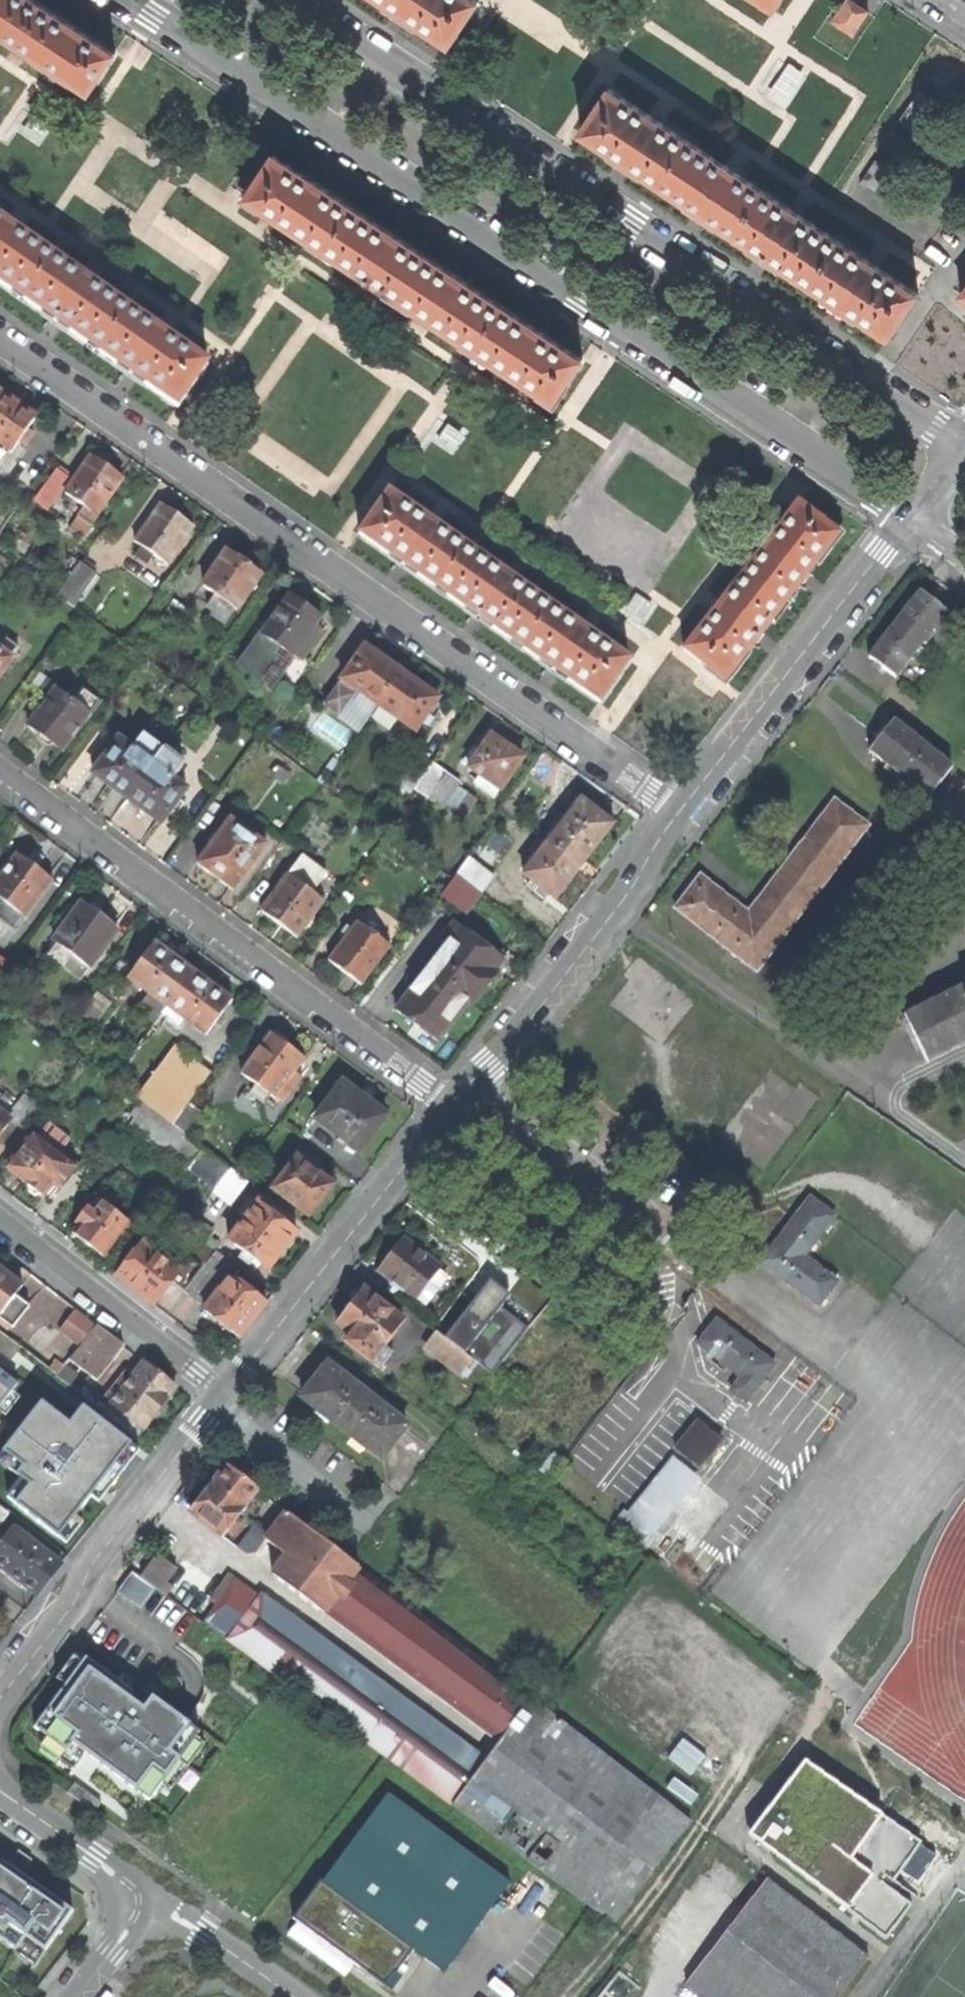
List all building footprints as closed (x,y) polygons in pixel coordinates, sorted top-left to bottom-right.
[(113,53),(81,31),(83,28),(77,24),(71,20),(69,24),(34,0),(0,0),(0,31),(88,90),(113,53)] [(449,47),(478,4),(472,0),(379,0),(400,14),(399,17),(402,20),(407,23),(409,20),(449,47)] [(775,11),(782,0),(758,0),(775,11)] [(869,14),(849,0),(833,24),(853,38),(869,14)] [(608,92),(579,133),(618,159),(617,162),(620,164),(626,168),(628,165),(696,210),(694,213),(699,216),(704,220),(707,217),(758,252),(757,255),(760,257),(765,260),(767,258),(832,302),(831,304),(836,307),(840,310),(842,308),(886,337),(915,294),(876,270),(879,266),(866,258),(864,261),(800,219),(802,216),(790,206),(786,209),(738,177),(739,174),(727,167),(726,169),(659,127),(661,123),(648,115),(646,117),(608,92)] [(268,153),(241,194),(551,403),(579,362),(543,338),(546,335),(538,329),(531,325),(529,329),(465,285),(467,283),(460,278),(453,273),(451,275),(400,242),(402,239),(394,234),(388,229),(386,232),(322,189),(323,186),(315,181),(309,177),(307,179),(268,153)] [(171,406),(202,364),(163,337),(165,334),(149,323),(147,325),(88,283),(90,281),(75,271),(73,273),(14,231),(15,229),(3,220),(1,222),(0,221),(0,286),(46,317),(44,321),(49,324),(55,328),(57,326),(120,370),(118,373),(125,377),(132,382),(133,378),(171,406)] [(5,394),(0,401),(0,443),(13,453),(38,419),(27,411),(5,394)] [(110,469),(93,457),(67,494),(88,510),(82,518),(92,525),(125,480),(110,469)] [(596,707),(624,667),(588,641),(589,637),(576,628),(574,631),(511,586),(513,583),(500,574),(498,577),(437,534),(439,531),(426,522),(424,525),(385,498),(357,538),(395,564),(394,567),(399,571),(406,576),(408,573),(474,620),(472,623),(476,625),(482,629),(483,627),(546,670),(544,673),(549,676),(556,681),(558,679),(596,707)] [(178,516),(164,506),(138,541),(144,546),(137,555),(149,564),(156,555),(169,565),(196,528),(178,516)] [(682,651),(722,682),(752,644),(755,647),(758,642),(761,637),(759,635),(801,582),(803,584),(807,580),(810,576),(808,573),(837,536),(797,507),(769,541),(766,539),(756,551),(759,555),(722,601),(718,599),(708,611),(712,614),(682,651)] [(215,594),(208,605),(222,615),(219,619),(225,623),(235,609),(238,611),(263,577),(243,563),(229,553),(204,586),(215,594)] [(97,575),(80,562),(57,594),(74,607),(97,575)] [(884,666),(896,676),(947,610),(934,599),(921,589),(871,655),(884,666)] [(261,635),(263,637),(242,667),(263,682),(278,661),(282,664),(289,654),(294,658),(295,656),(303,661),(320,637),(313,631),(322,617),(307,607),(290,595),(261,635)] [(190,613),(176,603),(158,626),(172,636),(190,613)] [(12,658),(19,649),(7,640),(0,649),(0,677),(14,659),(12,658)] [(326,704),(361,731),(368,720),(402,674),(377,655),(367,648),(326,704)] [(426,691),(402,674),(368,720),(389,735),(399,721),(415,733),(439,701),(426,691)] [(220,686),(212,680),(201,697),(208,703),(220,686)] [(42,736),(62,750),(99,701),(83,690),(75,702),(56,689),(28,726),(42,736)] [(929,798),(954,767),(894,720),(882,736),(869,752),(929,798)] [(103,781),(126,798),(163,748),(143,733),(132,748),(118,738),(92,773),(103,781)] [(473,763),(468,769),(482,778),(477,787),(495,799),(524,759),(506,746),(491,736),(480,752),(473,748),(467,758),(473,763)] [(183,802),(179,799),(186,788),(172,777),(183,763),(163,748),(126,798),(149,815),(161,823),(169,812),(173,816),(183,802)] [(426,770),(412,760),(394,784),(408,795),(413,788),(426,770)] [(432,762),(426,770),(413,788),(441,809),(460,783),(432,762)] [(282,781),(289,771),(278,763),(271,773),(282,781)] [(873,823),(838,797),(752,910),(704,874),(691,891),(678,908),(760,972),(873,823)] [(596,846),(614,825),(582,801),(547,844),(577,868),(596,846)] [(233,889),(265,844),(230,818),(198,863),(213,874),(233,889)] [(535,845),(542,850),(523,874),(533,881),(531,883),(539,889),(540,887),(554,898),(567,881),(577,868),(547,844),(540,839),(535,845)] [(20,912),(24,915),(51,879),(35,867),(17,854),(0,877),(0,911),(13,921),(20,912)] [(295,935),(322,899),(311,892),(325,872),(301,855),(288,875),(287,874),(261,909),(278,922),(295,935)] [(479,892),(492,875),(467,855),(455,873),(479,892)] [(81,902),(53,940),(58,943),(49,954),(81,978),(117,929),(97,914),(81,902)] [(360,982),(388,944),(356,921),(328,959),(341,968),(360,982)] [(412,1021),(436,1040),(467,1000),(471,1003),(483,988),(497,970),(494,968),(502,959),(450,921),(449,922),(451,925),(442,937),(447,941),(431,961),(426,957),(397,993),(403,997),(394,1008),(412,1021)] [(154,943),(128,977),(166,1004),(192,970),(165,951),(154,943)] [(216,989),(192,970),(166,1004),(161,1012),(178,1025),(184,1017),(204,1033),(230,999),(216,989)] [(908,1015),(927,1057),(964,1038),(964,986),(908,1015)] [(111,1002),(96,991),(79,1013),(95,1025),(111,1002)] [(261,1101),(268,1092),(273,1096),(274,1095),(282,1101),(300,1077),(292,1071),(303,1057),(284,1043),(287,1040),(281,1035),(274,1031),(271,1034),(269,1032),(239,1072),(255,1083),(248,1092),(261,1101)] [(139,1098),(144,1102),(171,1123),(187,1101),(207,1074),(182,1055),(162,1081),(155,1076),(139,1098)] [(341,1081),(314,1117),(358,1150),(385,1113),(360,1095),(341,1081)] [(10,1119),(24,1129),(40,1109),(22,1095),(6,1115),(0,1111),(0,1131),(10,1119)] [(204,1113),(187,1101),(171,1123),(187,1136),(204,1113)] [(185,1169),(187,1166),(202,1147),(187,1136),(171,1123),(144,1102),(127,1124),(185,1169)] [(74,1166),(33,1133),(6,1167),(19,1176),(26,1182),(27,1190),(32,1194),(38,1193),(39,1193),(41,1194),(50,1183),(56,1188),(74,1166)] [(215,1188),(230,1168),(202,1147),(187,1166),(215,1188)] [(271,1187),(307,1214),(319,1198),(332,1182),(320,1173),(320,1172),(304,1160),(303,1161),(296,1155),(271,1187)] [(764,1258),(821,1302),(840,1279),(807,1253),(837,1213),(813,1195),(764,1258)] [(129,1222),(97,1197),(91,1205),(87,1203),(73,1220),(77,1224),(70,1232),(82,1241),(103,1257),(129,1222)] [(247,1262),(252,1257),(265,1267),(281,1247),(294,1229),(257,1201),(254,1204),(246,1198),(238,1209),(245,1215),(227,1238),(242,1250),(239,1255),(247,1262)] [(406,1289),(427,1303),(449,1276),(439,1269),(443,1264),(406,1235),(394,1250),(380,1267),(393,1279),(387,1286),(399,1297),(406,1289)] [(175,1266),(142,1240),(114,1276),(133,1291),(151,1305),(171,1281),(183,1290),(214,1250),(196,1236),(185,1251),(186,1252),(175,1266)] [(225,1259),(214,1250),(183,1290),(194,1301),(225,1259)] [(10,1325),(26,1304),(13,1293),(20,1283),(11,1277),(0,1268),(0,1317),(10,1325)] [(264,1301),(228,1274),(201,1308),(237,1336),(251,1318),(264,1301)] [(347,1338),(372,1360),(405,1317),(367,1286),(353,1304),(339,1321),(351,1333),(347,1338)] [(735,1387),(749,1397),(776,1362),(720,1317),(712,1328),(701,1341),(744,1374),(735,1387)] [(85,1361),(99,1372),(120,1344),(95,1325),(75,1351),(86,1359),(85,1361)] [(55,1373),(62,1364),(18,1329),(11,1339),(55,1373)] [(461,1370),(474,1357),(467,1351),(440,1329),(427,1344),(461,1370)] [(479,1337),(467,1351),(474,1357),(495,1372),(506,1357),(479,1337)] [(109,1402),(140,1426),(155,1407),(173,1385),(141,1360),(109,1402)] [(305,1394),(384,1456),(409,1423),(330,1361),(318,1378),(305,1394)] [(0,1366),(0,1403),(18,1380),(0,1366)] [(40,1401),(0,1450),(0,1465),(20,1482),(8,1497),(65,1542),(76,1529),(125,1468),(137,1452),(81,1407),(68,1423),(40,1401)] [(679,1445),(704,1464),(727,1436),(702,1416),(679,1445)] [(619,1524),(641,1542),(698,1473),(677,1455),(619,1524)] [(194,1510),(227,1534),(262,1488),(229,1464),(211,1488),(194,1510)] [(208,1621),(617,1921),(694,1818),(541,1702),(279,1501),(259,1527),(290,1555),(276,1573),(327,1611),(329,1609),(475,1718),(460,1736),(267,1591),(265,1594),(235,1571),(214,1596),(222,1602),(208,1621)] [(1,1514),(4,1517),(9,1511),(0,1504),(0,1515),(1,1514)] [(257,1526),(242,1543),(252,1552),(268,1535),(257,1526)] [(13,1527),(0,1544),(0,1564),(35,1592),(47,1578),(59,1562),(13,1527)] [(171,1592),(177,1586),(171,1579),(181,1565),(163,1550),(144,1573),(171,1592)] [(37,1728),(50,1737),(68,1751),(73,1744),(79,1735),(56,1718),(90,1671),(130,1700),(135,1693),(87,1658),(83,1665),(67,1686),(37,1728)] [(59,1680),(67,1686),(83,1665),(75,1659),(59,1680)] [(94,1759),(137,1790),(154,1767),(168,1778),(179,1763),(181,1760),(170,1753),(188,1728),(176,1719),(152,1702),(145,1711),(130,1700),(90,1671),(56,1718),(79,1735),(73,1744),(87,1754),(94,1759)] [(199,1736),(188,1728),(170,1753),(181,1760),(199,1736)] [(208,1743),(199,1736),(181,1760),(179,1763),(189,1770),(208,1743)] [(42,1747),(61,1760),(68,1751),(50,1737),(42,1747)] [(75,1771),(87,1754),(73,1744),(68,1751),(61,1760),(75,1771)] [(805,1760),(749,1832),(886,1937),(917,1897),(894,1880),(921,1841),(805,1760)] [(189,1770),(179,1763),(168,1778),(163,1784),(173,1791),(189,1770)] [(163,1784),(168,1778),(154,1767),(137,1790),(151,1800),(163,1784)] [(391,1794),(325,1883),(413,1948),(446,1973),(512,1884),(391,1794)] [(17,1851),(5,1866),(19,1876),(30,1860),(24,1856),(17,1851)] [(14,1991),(70,1912),(19,1876),(5,1866),(0,1863),(0,1982),(14,1991)] [(704,1996),(840,1996),(873,1954),(806,1902),(777,1879),(771,1875),(687,1983),(704,1996)] [(399,1967),(413,1948),(325,1883),(298,1920),(386,1985),(399,1967)]
